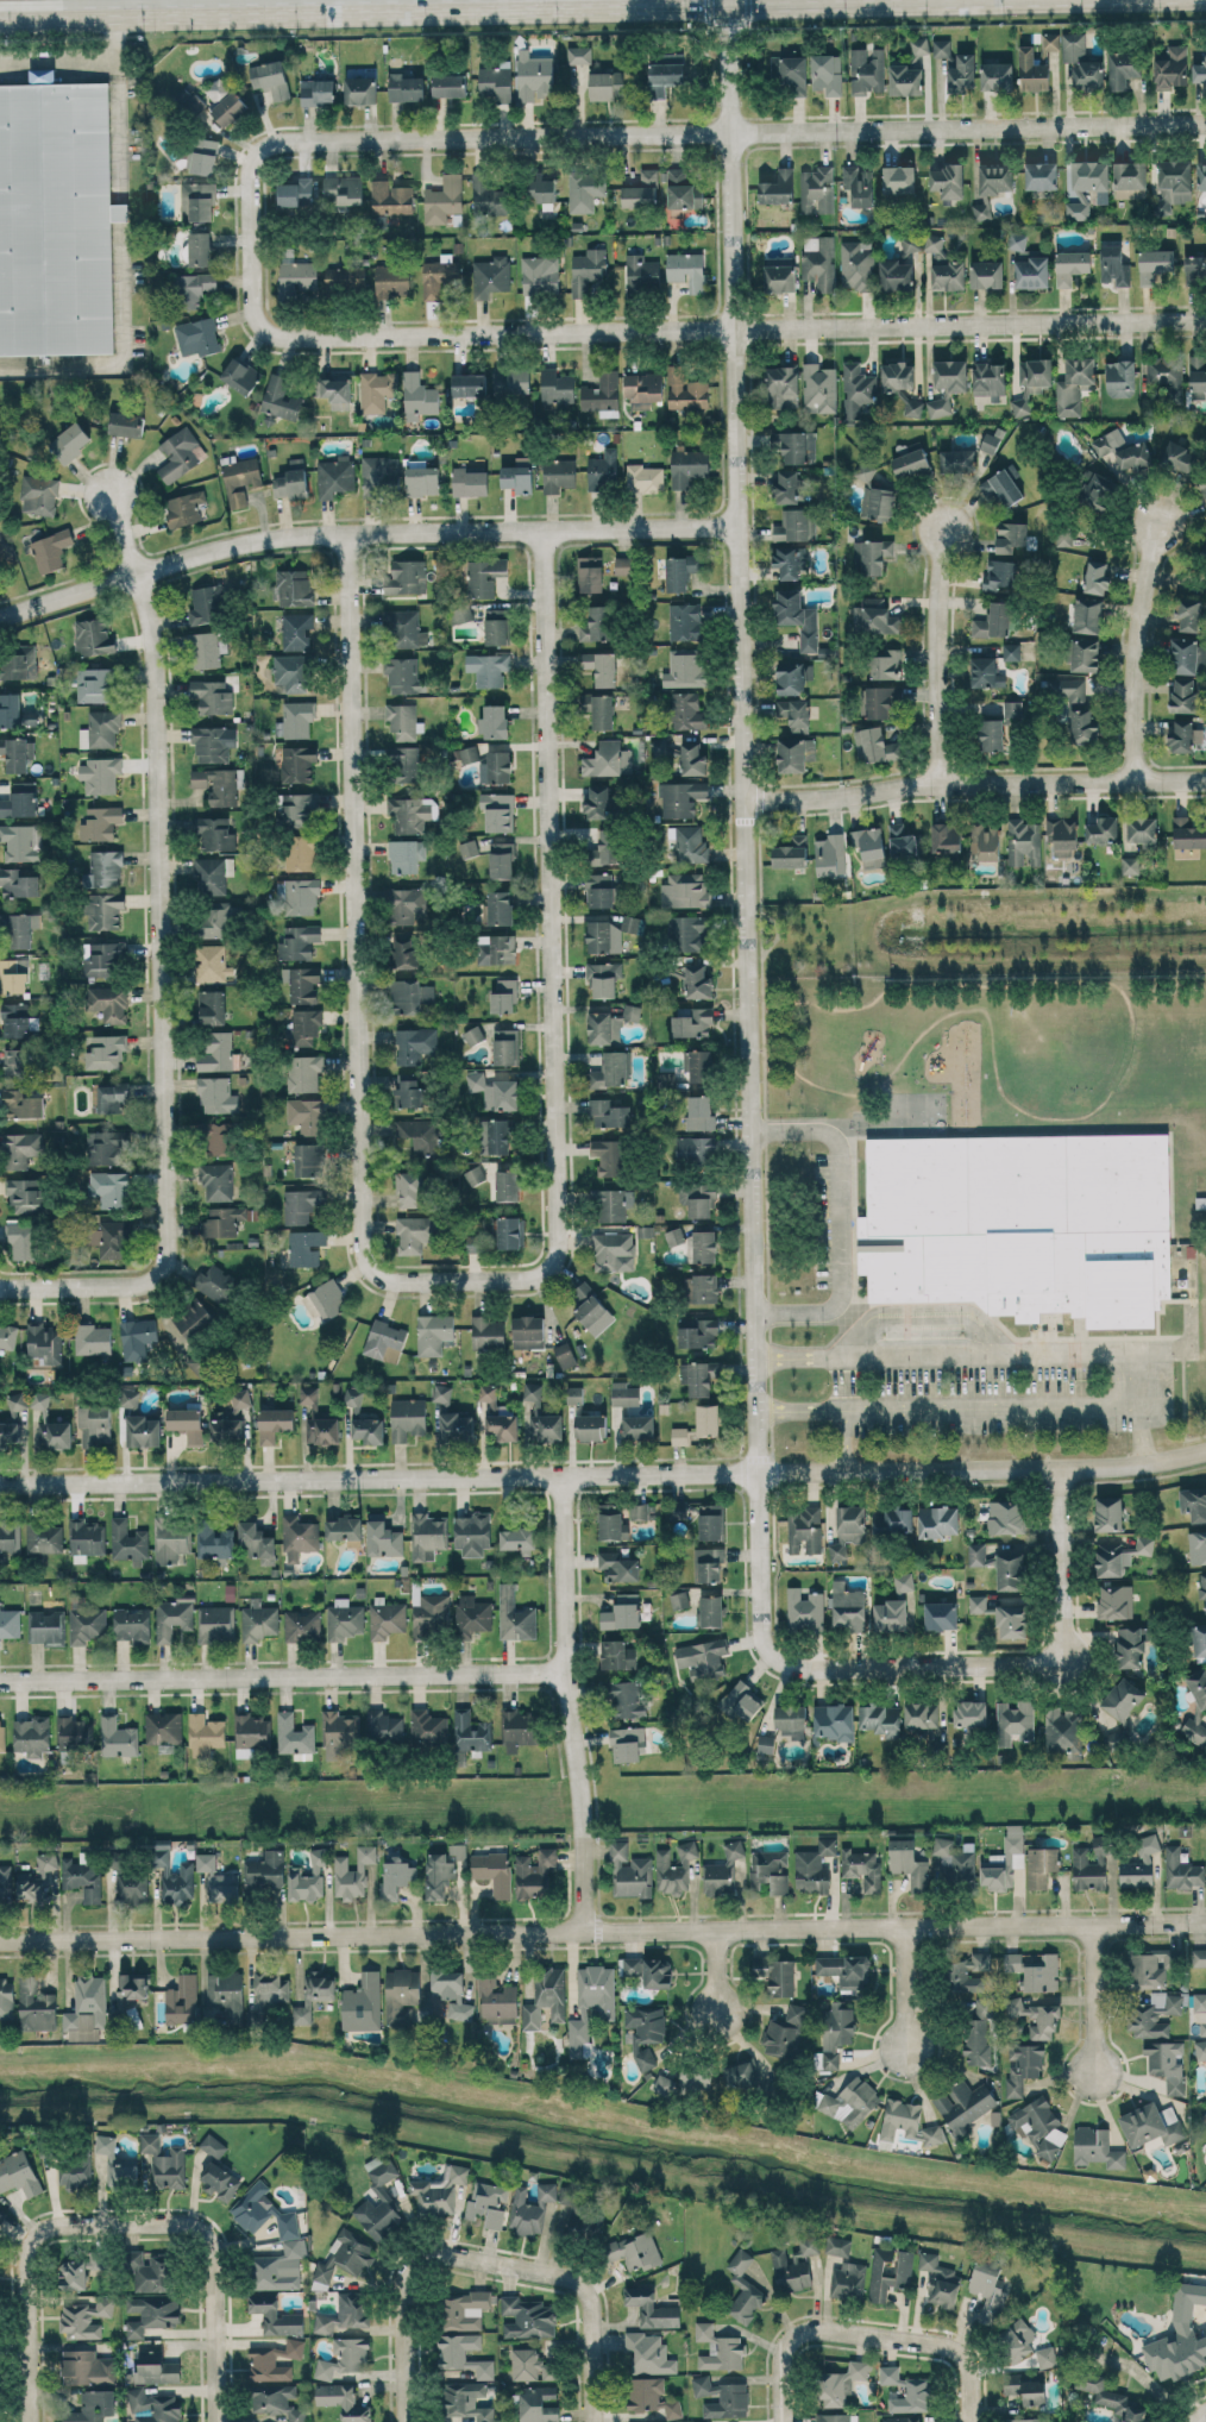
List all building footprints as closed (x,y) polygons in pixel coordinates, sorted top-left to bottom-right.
[(1085,32),(1062,33),(1062,63),(1072,63),(1073,90),(1104,89),(1103,57),(1086,58),(1085,32)] [(1059,33),(1042,33),(1042,52),(1059,52),(1059,33)] [(921,54),(930,53),(929,37),(912,38),(913,60),(921,60),(921,54)] [(933,40),(932,56),(950,57),(951,40),(933,40)] [(1154,59),(1155,89),(1172,89),(1171,85),(1188,85),(1186,44),(1166,45),(1167,58),(1154,59)] [(1049,64),(1034,64),(1034,45),(1019,46),(1020,91),(1050,90),(1049,64)] [(591,46),(567,47),(567,64),(591,63),(591,46)] [(553,57),(529,57),(529,48),(518,48),(518,101),(538,101),(538,92),(553,92),(553,57)] [(885,93),(884,48),(869,48),(850,48),(851,93),(885,93)] [(1108,52),(1109,91),(1127,91),(1127,77),(1142,77),(1141,51),(1108,52)] [(685,83),(684,53),(650,54),(651,99),(666,98),(665,84),(685,83)] [(975,92),(975,53),(957,53),(957,67),(948,67),(948,92),(975,92)] [(1204,53),(1204,64),(1192,63),(1192,85),(1205,85),(1205,53),(1204,53)] [(842,96),(842,54),(811,55),(812,91),(823,90),(823,96),(842,96)] [(806,56),(770,58),(771,83),(789,82),(789,96),(807,95),(806,56)] [(253,90),(271,87),(274,102),(290,98),(282,60),(249,66),(253,90)] [(511,103),(511,60),(498,60),(499,67),(479,67),(479,95),(496,94),(496,103),(511,103)] [(1013,63),(983,62),(982,90),(1012,91),(1013,63)] [(889,65),(890,95),(924,95),(923,68),(909,68),(909,64),(889,65)] [(54,69),(29,69),(30,83),(55,83),(54,69)] [(589,72),(589,99),(624,99),(623,71),(589,72)] [(432,97),(467,97),(467,74),(432,75),(432,97)] [(345,105),(377,104),(376,76),(344,77),(345,105)] [(424,76),(389,77),(389,101),(424,100),(424,76)] [(334,104),(334,79),(300,80),(301,105),(334,104)] [(115,353),(0,355),(0,85),(111,83),(115,353)] [(195,153),(191,152),(187,171),(213,176),(220,141),(198,137),(195,153)] [(1191,159),(1158,160),(1159,203),(1192,202),(1191,159)] [(1066,162),(1067,220),(1088,220),(1087,189),(1097,189),(1098,203),(1109,203),(1108,161),(1066,162)] [(1197,161),(1197,189),(1205,189),(1205,161),(1197,161)] [(1057,163),(1026,162),(1025,189),(1057,189),(1057,163)] [(1115,199),(1147,198),(1146,162),(1114,162),(1115,199)] [(964,198),(963,163),(943,163),(943,169),(929,170),(930,190),(940,190),(940,199),(964,198)] [(980,163),(979,195),(1012,196),(1013,164),(980,163)] [(873,171),(859,170),(860,165),(843,165),(843,189),(852,189),(852,207),(872,207),(873,171)] [(833,166),(816,166),(816,171),(800,171),(800,213),(834,212),(833,166)] [(883,193),(915,192),(915,166),(883,166),(883,193)] [(759,182),(759,205),(794,205),(794,167),(778,167),(778,182),(759,182)] [(622,187),(622,208),(658,207),(657,168),(640,169),(641,186),(622,187)] [(667,168),(668,209),(703,208),(703,183),(689,183),(689,168),(667,168)] [(594,212),(594,196),(606,196),(605,171),(568,172),(569,213),(594,212)] [(505,189),(493,190),(493,172),(472,172),(473,215),(505,214),(505,189)] [(424,224),(447,225),(447,213),(462,213),(462,173),(443,173),(442,189),(425,189),(424,224)] [(555,203),(556,179),(542,179),(542,174),(527,173),(527,202),(555,203)] [(323,177),(324,205),(363,204),(362,177),(323,177)] [(412,186),(389,187),(389,179),(371,180),(372,214),(413,213),(412,186)] [(277,181),(278,206),(313,205),(312,180),(277,181)] [(213,182),(181,183),(182,221),(214,221),(213,182)] [(975,219),(990,219),(989,196),(974,196),(975,219)] [(189,232),(189,266),(211,266),(211,232),(189,232)] [(1007,249),(1025,251),(1027,234),(1009,232),(1007,249)] [(835,292),(836,236),(818,235),(818,250),(802,250),(801,279),(818,279),(817,292),(835,292)] [(942,252),(943,236),(925,235),(924,251),(942,252)] [(921,239),(903,238),(902,262),(920,263),(921,239)] [(841,291),(873,290),(873,241),(841,242),(841,291)] [(1101,284),(1130,283),(1129,244),(1100,245),(1101,284)] [(571,255),(572,298),(587,298),(587,280),(606,280),(605,248),(585,248),(586,255),(571,255)] [(1038,251),(1016,250),(1015,287),(1048,288),(1049,256),(1038,256),(1038,251)] [(1174,251),(1140,250),(1139,285),(1155,285),(1155,272),(1174,272),(1174,251)] [(1056,251),(1056,288),(1072,287),(1071,273),(1091,273),(1091,251),(1056,251)] [(440,300),(440,282),(460,282),(459,261),(451,261),(451,253),(439,253),(440,261),(422,262),(423,301),(440,300)] [(704,253),(666,253),(666,281),(687,281),(688,294),(705,294),(704,253)] [(489,291),(510,291),(509,254),(495,255),(495,261),(472,261),(473,300),(489,299),(489,291)] [(643,254),(626,254),(627,293),(659,292),(659,260),(643,261),(643,254)] [(559,293),(558,256),(522,256),(522,294),(559,293)] [(1205,282),(1205,256),(1185,256),(1186,283),(1205,282)] [(914,264),(900,264),(900,260),(880,259),(879,291),(913,292),(914,264)] [(965,290),(965,261),(931,262),(932,290),(965,290)] [(1002,288),(1002,261),(971,261),(971,289),(1002,288)] [(318,289),(317,262),(278,263),(279,302),(296,302),(296,289),(318,289)] [(409,298),(410,266),(375,265),(375,297),(409,298)] [(796,292),(796,265),(765,266),(765,292),(796,292)] [(324,268),(325,294),(365,293),(365,267),(324,268)] [(217,273),(177,274),(178,308),(202,307),(201,289),(217,288),(217,273)] [(221,351),(212,316),(173,326),(180,350),(196,345),(199,356),(221,351)] [(1205,391),(1205,355),(1189,356),(1189,391),(1205,391)] [(262,373),(232,356),(220,380),(250,396),(262,373)] [(1147,386),(1166,386),(1167,400),(1183,400),(1182,356),(1146,358),(1147,386)] [(1056,380),(1057,416),(1081,416),(1080,389),(1096,389),(1095,358),(1065,359),(1065,380),(1056,380)] [(1052,386),(1052,360),(1019,359),(1018,385),(1023,385),(1023,399),(1012,399),(1012,415),(1029,415),(1030,393),(1043,393),(1043,386),(1052,386)] [(967,360),(935,361),(935,396),(927,396),(927,416),(951,416),(951,392),(967,392),(967,360)] [(1134,360),(1105,361),(1106,397),(1135,396),(1134,360)] [(842,362),(844,420),(860,419),(859,405),(877,405),(876,374),(860,375),(860,361),(842,362)] [(837,412),(836,368),(820,368),(820,362),(803,363),(804,412),(837,412)] [(972,395),(991,396),(990,402),(1003,402),(1005,363),(973,362),(972,395)] [(914,363),(881,363),(882,390),(915,389),(914,363)] [(708,380),(684,381),(684,365),(667,365),(668,410),(709,409),(708,380)] [(770,366),(769,408),(797,409),(798,367),(770,366)] [(556,367),(540,368),(541,405),(574,404),(573,376),(556,376),(556,367)] [(494,369),(494,394),(530,393),(530,368),(494,369)] [(619,409),(618,369),(599,369),(599,387),(580,387),(581,409),(619,409)] [(420,421),(420,413),(438,414),(439,386),(422,385),(422,371),(406,371),(404,421),(420,421)] [(259,410),(296,421),(303,399),(285,394),(290,378),(271,372),(259,410)] [(360,413),(385,413),(385,396),(398,396),(398,373),(361,373),(360,413)] [(623,374),(624,398),(630,398),(630,410),(652,409),(651,401),(663,401),(662,373),(623,374)] [(487,396),(486,374),(452,375),(453,397),(487,396)] [(350,409),(350,378),(315,378),(316,397),(330,397),(330,410),(350,409)] [(922,417),(922,399),(904,399),(904,417),(922,417)] [(144,414),(109,413),(108,435),(143,436),(144,414)] [(93,442),(78,421),(47,443),(61,464),(93,442)] [(157,469),(168,485),(208,456),(186,425),(158,445),(169,461),(157,469)] [(1098,457),(1113,451),(1125,477),(1155,463),(1145,440),(1128,447),(1119,427),(1091,440),(1098,457)] [(815,432),(772,432),(772,448),(784,448),(784,462),(816,462),(815,432)] [(994,455),(1000,438),(985,432),(979,449),(994,455)] [(1163,467),(1195,471),(1198,448),(1165,444),(1163,467)] [(618,447),(604,447),(603,458),(588,458),(587,489),(616,489),(618,447)] [(898,480),(931,468),(923,447),(890,459),(898,480)] [(709,449),(673,449),(672,489),(689,490),(689,477),(709,477),(709,449)] [(940,450),(941,474),(976,473),(975,450),(940,450)] [(397,456),(362,457),(363,497),(397,497),(397,456)] [(244,491),(263,487),(257,457),(221,464),(229,505),(246,502),(244,491)] [(307,497),(306,458),(288,458),(288,476),(273,477),(274,498),(307,497)] [(317,459),(317,500),(334,499),(334,491),(355,491),(354,459),(317,459)] [(576,486),(575,459),(543,459),(543,493),(560,493),(559,486),(576,486)] [(872,487),(875,463),(857,461),(855,480),(865,481),(861,517),(892,520),(895,490),(872,487)] [(1013,480),(1020,475),(1012,463),(979,484),(998,513),(1024,496),(1013,480)] [(664,466),(626,465),(626,492),(663,493),(664,466)] [(488,471),(468,471),(468,466),(453,467),(453,496),(488,496),(488,471)] [(532,466),(501,466),(501,487),(514,487),(514,494),(532,494),(532,466)] [(439,467),(406,467),(405,495),(438,496),(439,467)] [(797,504),(799,471),(776,470),(775,503),(797,504)] [(1105,514),(1119,483),(1091,471),(1077,502),(1105,514)] [(19,511),(54,517),(60,480),(24,474),(19,511)] [(201,521),(198,505),(207,503),(204,490),(164,499),(170,528),(201,521)] [(808,509),(785,509),(785,520),(773,520),(774,534),(787,534),(787,540),(816,539),(816,519),(808,519),(808,509)] [(1027,523),(997,522),(996,553),(1014,554),(1014,546),(1027,546),(1027,523)] [(40,575),(66,566),(60,548),(74,543),(69,528),(29,541),(40,575)] [(894,541),(857,540),(857,574),(883,575),(883,557),(894,557),(894,541)] [(780,579),(799,579),(799,569),(804,569),(804,547),(774,547),(774,567),(780,567),(780,579)] [(667,592),(688,591),(687,572),(704,572),(703,556),(666,557),(667,592)] [(603,591),(602,557),(579,557),(579,592),(603,591)] [(615,574),(630,574),(630,557),(615,557),(615,574)] [(665,577),(665,558),(656,558),(657,578),(665,577)] [(426,559),(392,561),(392,577),(383,578),(384,594),(427,592),(426,559)] [(508,559),(467,560),(468,598),(495,598),(495,577),(508,577),(508,559)] [(1107,562),(1088,559),(1083,591),(1107,595),(1111,575),(1105,574),(1107,562)] [(1018,561),(988,560),(987,576),(983,576),(982,587),(1016,589),(1018,561)] [(276,570),(276,606),(315,605),(315,588),(309,588),(309,570),(276,570)] [(189,625),(226,620),(221,584),(190,589),(193,608),(187,609),(189,625)] [(817,608),(801,608),(801,590),(775,589),(775,624),(800,624),(800,652),(817,652),(817,608)] [(1202,598),(1177,595),(1175,618),(1181,618),(1179,630),(1198,632),(1202,598)] [(862,632),(901,633),(902,615),(887,615),(887,598),(863,597),(862,632)] [(1102,633),(1102,598),(1075,597),(1074,632),(1102,633)] [(971,635),(1010,636),(1011,602),(988,601),(988,619),(971,619),(971,635)] [(701,603),(669,604),(670,641),(702,640),(701,603)] [(452,622),(472,622),(471,604),(452,604),(452,622)] [(579,641),(612,640),(611,605),(589,606),(589,625),(578,626),(579,641)] [(389,648),(428,647),(427,631),(419,631),(418,609),(388,610),(389,648)] [(485,645),(507,645),(507,609),(485,610),(485,645)] [(282,650),(309,650),(309,628),(314,628),(313,613),(281,613),(282,650)] [(116,652),(115,637),(108,638),(105,617),(74,621),(78,657),(116,652)] [(227,652),(226,632),(192,633),(193,668),(221,667),(220,652),(227,652)] [(1196,674),(1198,638),(1172,637),(1170,673),(1196,674)] [(1099,672),(1100,639),(1071,638),(1070,671),(1099,672)] [(1002,643),(1003,661),(1021,660),(1020,643),(1002,643)] [(30,680),(31,645),(22,645),(22,652),(2,652),(1,664),(0,664),(0,679),(30,680)] [(997,673),(996,654),(990,655),(990,648),(984,648),(984,657),(971,657),(972,687),(1005,686),(1005,673),(997,673)] [(707,685),(706,668),(700,668),(699,649),(669,650),(670,673),(662,673),(663,687),(707,685)] [(871,679),(901,679),(901,651),(871,650),(871,679)] [(616,687),(615,652),(580,653),(581,668),(595,668),(596,687),(616,687)] [(503,687),(503,671),(510,671),(511,655),(466,654),(465,671),(476,672),(476,687),(503,687)] [(311,693),(311,656),(274,655),(273,693),(311,693)] [(387,694),(419,693),(418,658),(387,658),(387,694)] [(805,694),(804,679),(813,678),(812,659),(777,660),(778,695),(805,694)] [(77,702),(115,702),(114,668),(77,668),(77,702)] [(1085,678),(1048,679),(1049,700),(1086,699),(1085,678)] [(1195,678),(1175,678),(1175,693),(1169,693),(1170,712),(1196,712),(1195,678)] [(233,691),(225,690),(225,681),(189,680),(188,699),(199,699),(198,713),(232,714),(233,691)] [(902,686),(862,687),(862,719),(890,718),(890,703),(902,703),(902,686)] [(672,730),(708,728),(707,712),(699,712),(698,692),(671,693),(672,730)] [(0,694),(0,727),(22,727),(23,694),(0,694)] [(614,729),(613,695),(592,695),(593,730),(614,729)] [(810,701),(777,700),(777,715),(790,716),(789,730),(809,731),(810,701)] [(1022,717),(1022,701),(1005,700),(1004,716),(1022,717)] [(310,737),(309,720),(316,720),(316,701),(281,702),(282,738),(310,737)] [(416,703),(386,704),(387,732),(397,731),(398,741),(417,740),(416,732),(424,732),(423,722),(416,722),(416,703)] [(507,705),(484,705),(485,715),(480,715),(481,739),(508,739),(507,705)] [(80,748),(119,747),(118,711),(88,711),(88,728),(79,729),(80,748)] [(1003,719),(977,719),(978,750),(1004,750),(1003,719)] [(1192,752),(1192,743),(1202,744),(1203,720),(1174,719),(1174,730),(1169,730),(1168,751),(1192,752)] [(885,744),(883,726),(855,729),(860,763),(904,758),(902,741),(885,744)] [(195,763),(229,762),(229,747),(236,747),(236,727),(194,727),(195,763)] [(29,772),(28,759),(34,759),(34,738),(0,739),(0,762),(6,762),(6,773),(29,772)] [(681,739),(652,738),(652,754),(680,755),(681,739)] [(681,775),(707,775),(708,739),(682,738),(681,775)] [(806,772),(806,761),(815,761),(815,738),(778,738),(778,772),(806,772)] [(582,775),(632,774),(631,750),(621,750),(620,739),(598,739),(598,757),(582,757),(582,775)] [(284,782),(312,782),(311,762),(317,762),(317,746),(283,747),(284,782)] [(418,783),(419,747),(391,746),(390,782),(418,783)] [(479,760),(477,746),(451,749),(453,763),(479,760)] [(479,783),(511,783),(511,751),(488,751),(488,762),(479,763),(479,783)] [(122,758),(79,759),(79,780),(85,780),(85,794),(116,794),(116,773),(123,773),(122,758)] [(236,770),(191,769),(190,787),(210,787),(210,806),(236,806),(236,770)] [(12,782),(12,799),(0,799),(0,817),(37,816),(36,781),(12,782)] [(708,782),(661,783),(661,818),(695,817),(695,798),(709,798),(708,782)] [(585,818),(618,818),(619,796),(609,796),(609,786),(590,786),(590,798),(585,798),(585,818)] [(317,827),(316,793),(284,794),(285,827),(317,827)] [(486,832),(513,831),(513,793),(479,794),(479,809),(486,809),(486,832)] [(437,797),(386,798),(386,814),(394,813),(395,834),(425,833),(424,819),(437,819),(437,797)] [(114,823),(123,822),(122,806),(85,807),(86,841),(114,840),(114,823)] [(1118,816),(1096,816),(1096,824),(1085,824),(1085,843),(1117,843),(1118,816)] [(1192,827),(1192,816),(1173,817),(1173,848),(1205,847),(1205,827),(1192,827)] [(228,817),(197,818),(198,851),(236,850),(235,833),(229,833),(228,817)] [(1041,823),(1024,823),(1024,819),(1008,818),(1007,865),(1026,866),(1026,865),(1040,865),(1041,823)] [(1075,818),(1046,819),(1046,835),(1053,835),(1054,856),(1076,856),(1075,818)] [(1157,819),(1123,818),(1122,842),(1157,843),(1157,819)] [(916,833),(906,834),(905,822),(889,823),(892,858),(918,856),(916,833)] [(1000,860),(998,822),(970,823),(971,854),(980,853),(981,861),(1000,860)] [(932,824),(932,857),(962,856),(961,823),(932,824)] [(40,824),(0,825),(0,841),(5,841),(5,861),(41,861),(40,824)] [(676,862),(710,863),(710,841),(702,841),(702,826),(677,825),(676,862)] [(849,831),(853,847),(860,846),(865,869),(887,864),(880,825),(849,831)] [(619,864),(620,830),(587,829),(587,863),(619,864)] [(844,833),(825,833),(825,839),(815,839),(816,875),(846,875),(844,833)] [(772,846),(773,868),(807,866),(806,834),(790,835),(791,845),(772,846)] [(286,870),(315,871),(316,835),(286,835),(286,870)] [(390,874),(419,873),(419,860),(426,860),(426,839),(389,841),(390,874)] [(463,859),(479,854),(475,839),(458,844),(463,859)] [(491,879),(513,878),(512,842),(491,843),(491,879)] [(121,886),(121,850),(88,850),(87,886),(121,886)] [(1122,874),(1139,874),(1139,857),(1122,857),(1122,874)] [(234,858),(195,858),(196,895),(226,895),(226,875),(234,875),(234,858)] [(0,868),(0,886),(4,886),(3,896),(40,896),(40,876),(21,876),(21,868),(0,868)] [(586,907),(612,907),(612,874),(586,873),(586,907)] [(661,907),(708,906),(708,873),(668,873),(668,883),(661,883),(661,907)] [(319,915),(318,879),(285,880),(287,915),(319,915)] [(427,888),(391,888),(391,924),(414,924),(414,912),(427,912),(427,888)] [(485,891),(484,924),(511,925),(512,891),(485,891)] [(124,893),(87,894),(88,930),(119,929),(119,908),(124,908),(124,893)] [(229,937),(229,923),(237,923),(237,903),(200,904),(201,938),(229,937)] [(31,948),(32,927),(40,927),(41,914),(0,913),(0,930),(9,931),(9,948),(31,948)] [(641,935),(645,920),(623,914),(620,929),(641,935)] [(708,951),(708,916),(668,917),(668,934),(678,934),(678,951),(708,951)] [(611,921),(588,920),(587,952),(610,953),(611,921)] [(283,926),(284,959),(312,959),(312,942),(321,941),(320,925),(283,926)] [(516,962),(515,934),(477,935),(479,964),(516,962)] [(418,968),(417,935),(391,936),(392,969),(418,968)] [(88,943),(89,974),(124,973),(123,942),(88,943)] [(226,967),(225,944),(199,945),(200,963),(195,964),(195,983),(226,982),(225,975),(234,975),(234,966),(226,967)] [(2,993),(28,992),(27,959),(2,959),(2,993)] [(616,997),(616,977),(622,977),(622,962),(586,963),(586,979),(592,979),(592,998),(616,997)] [(712,997),(712,977),(704,977),(704,964),(686,963),(685,997),(712,997)] [(289,1003),(316,1004),(316,983),(320,983),(320,968),(289,967),(289,1003)] [(491,1012),(517,1012),(517,979),(497,978),(497,993),(491,993),(491,1012)] [(392,1013),(421,1013),(421,1002),(434,1002),(434,985),(422,985),(422,979),(392,979),(392,1013)] [(103,1023),(126,1024),(127,987),(89,986),(88,1010),(103,1010),(103,1023)] [(226,1024),(225,990),(198,991),(199,1024),(226,1024)] [(30,1036),(30,1029),(39,1029),(38,1016),(28,1017),(28,1002),(3,1003),(3,1037),(30,1036)] [(589,1044),(621,1043),(620,1021),(640,1020),(640,1005),(623,1005),(623,1011),(589,1012),(589,1044)] [(709,1036),(709,1024),(713,1024),(713,1007),(692,1008),(692,1016),(672,1016),(673,1037),(709,1036)] [(293,1046),(316,1046),(316,1026),(323,1026),(322,1009),(292,1010),(293,1046)] [(455,1036),(462,1050),(485,1038),(478,1024),(455,1036)] [(397,1066),(422,1065),(421,1052),(437,1051),(436,1028),(395,1029),(397,1066)] [(494,1065),(517,1065),(516,1029),(494,1030),(494,1065)] [(197,1071),(239,1070),(239,1053),(232,1053),(231,1031),(206,1032),(206,1053),(197,1054),(197,1071)] [(121,1068),(121,1051),(127,1050),(127,1035),(91,1035),(91,1052),(85,1052),(85,1069),(121,1068)] [(31,1049),(5,1048),(4,1076),(30,1077),(31,1049)] [(691,1083),(712,1083),(711,1050),(690,1050),(691,1083)] [(626,1051),(603,1051),(603,1071),(590,1071),(590,1086),(626,1086),(626,1051)] [(323,1055),(289,1056),(290,1092),(318,1092),(318,1071),(324,1071),(323,1055)] [(518,1080),(485,1081),(485,1072),(467,1072),(467,1091),(484,1091),(484,1110),(519,1109),(518,1080)] [(230,1112),(230,1077),(199,1077),(199,1113),(230,1112)] [(422,1106),(421,1079),(400,1080),(401,1107),(422,1106)] [(98,1084),(98,1103),(93,1103),(94,1113),(126,1111),(125,1084),(98,1084)] [(44,1116),(43,1088),(5,1089),(6,1117),(44,1116)] [(688,1130),(716,1129),(715,1115),(711,1115),(711,1096),(687,1096),(688,1130)] [(591,1127),(631,1126),(630,1106),(613,1106),(612,1098),(591,1099),(591,1127)] [(287,1124),(300,1124),(300,1135),(324,1134),(324,1099),(286,1099),(287,1124)] [(396,1121),(397,1152),(434,1151),(433,1119),(396,1121)] [(509,1128),(508,1128),(508,1120),(484,1119),(483,1154),(509,1154),(509,1128)] [(237,1122),(206,1123),(207,1155),(238,1154),(237,1122)] [(88,1132),(89,1165),(128,1164),(128,1131),(88,1132)] [(866,1136),(1168,1131),(1170,1295),(1154,1295),(1156,1328),(1087,1328),(1086,1312),(990,1314),(975,1299),(869,1300),(866,1136)] [(3,1170),(27,1169),(27,1156),(42,1156),(42,1133),(3,1133),(3,1170)] [(715,1136),(676,1137),(676,1165),(715,1164),(715,1136)] [(623,1141),(595,1140),(595,1175),(623,1175),(623,1141)] [(295,1177),(324,1176),(323,1143),(294,1144),(295,1177)] [(202,1201),(233,1201),(232,1164),(202,1164),(202,1201)] [(519,1201),(518,1170),(496,1171),(496,1201),(519,1201)] [(131,1172),(89,1171),(88,1196),(100,1196),(99,1208),(130,1209),(131,1172)] [(419,1207),(418,1194),(424,1194),(423,1172),(396,1173),(397,1208),(419,1207)] [(41,1179),(9,1179),(10,1213),(47,1212),(47,1193),(41,1193),(41,1179)] [(688,1217),(711,1218),(711,1198),(716,1199),(717,1184),(679,1183),(679,1203),(688,1204),(688,1217)] [(625,1208),(634,1207),(634,1189),(597,1190),(598,1222),(626,1221),(625,1208)] [(284,1225),(311,1224),(311,1205),(326,1205),(326,1190),(283,1191),(284,1225)] [(247,1207),(206,1207),(205,1236),(236,1237),(237,1220),(247,1220),(247,1207)] [(438,1217),(398,1216),(397,1254),(422,1255),(422,1241),(438,1241),(438,1217)] [(520,1217),(496,1217),(497,1249),(521,1248),(520,1217)] [(128,1259),(128,1221),(97,1221),(96,1259),(128,1259)] [(13,1259),(38,1259),(38,1223),(7,1223),(7,1242),(13,1242),(13,1259)] [(664,1232),(669,1246),(685,1241),(681,1226),(664,1232)] [(289,1267),(319,1266),(319,1246),(327,1246),(326,1230),(288,1231),(289,1267)] [(716,1230),(693,1231),(694,1263),(717,1262),(716,1230)] [(634,1271),(634,1232),(593,1233),(593,1271),(634,1271)] [(466,1252),(482,1252),(481,1234),(466,1235),(466,1252)] [(223,1305),(239,1281),(211,1262),(195,1286),(223,1305)] [(686,1303),(718,1302),(718,1274),(686,1274),(686,1303)] [(350,1306),(332,1278),(301,1297),(312,1315),(318,1311),(324,1322),(350,1306)] [(573,1312),(595,1337),(616,1318),(585,1283),(574,1293),(583,1303),(573,1312)] [(215,1322),(199,1299),(162,1322),(177,1346),(215,1322)] [(453,1315),(418,1315),(417,1356),(441,1357),(441,1340),(453,1340),(453,1315)] [(505,1321),(490,1321),(490,1315),(472,1315),(471,1349),(504,1349),(505,1321)] [(545,1316),(514,1315),(513,1348),(544,1349),(545,1316)] [(679,1347),(717,1347),(717,1318),(679,1318),(679,1347)] [(122,1362),(146,1362),(145,1342),(157,1342),(156,1319),(121,1320),(122,1362)] [(408,1330),(373,1319),(362,1353),(397,1364),(408,1330)] [(18,1326),(0,1323),(0,1348),(13,1350),(18,1326)] [(27,1325),(28,1355),(38,1355),(38,1365),(62,1364),(61,1336),(52,1336),(52,1324),(27,1325)] [(111,1354),(111,1325),(75,1325),(75,1354),(111,1354)] [(561,1367),(576,1362),(568,1341),(553,1347),(561,1367)] [(689,1396),(710,1397),(710,1377),(720,1377),(720,1363),(680,1362),(680,1382),(689,1383),(689,1396)] [(542,1383),(527,1382),(526,1440),(562,1440),(563,1415),(541,1414),(542,1383)] [(640,1387),(627,1387),(627,1382),(612,1382),(611,1405),(640,1405),(640,1387)] [(451,1402),(451,1386),(433,1385),(432,1402),(451,1402)] [(518,1439),(518,1414),(497,1414),(497,1385),(481,1385),(481,1402),(486,1402),(486,1439),(518,1439)] [(583,1386),(566,1387),(566,1404),(583,1404),(583,1386)] [(306,1443),(340,1443),(339,1418),(318,1418),(318,1387),(300,1387),(300,1404),(306,1404),(306,1443)] [(384,1418),(361,1418),(362,1389),(348,1388),(347,1438),(364,1438),(364,1444),(383,1444),(384,1418)] [(240,1417),(239,1408),(251,1406),(249,1389),(227,1391),(230,1410),(215,1412),(215,1420),(240,1417)] [(139,1391),(121,1390),(120,1407),(138,1408),(139,1391)] [(7,1395),(11,1411),(27,1407),(23,1391),(7,1395)] [(71,1448),(71,1422),(49,1422),(48,1392),(32,1392),(32,1409),(38,1409),(39,1448),(71,1448)] [(392,1443),(407,1442),(407,1433),(426,1433),(426,1399),(391,1399),(392,1443)] [(719,1436),(719,1404),(696,1404),(697,1436),(719,1436)] [(111,1407),(78,1406),(77,1427),(82,1427),(82,1445),(110,1445),(111,1407)] [(167,1430),(187,1430),(187,1445),(203,1445),(202,1408),(167,1409),(167,1430)] [(294,1430),(294,1409),(259,1409),(260,1445),(275,1445),(275,1430),(294,1430)] [(439,1412),(440,1441),(475,1440),(474,1416),(460,1416),(460,1412),(439,1412)] [(575,1439),(607,1439),(607,1415),(575,1415),(575,1439)] [(161,1417),(122,1416),(121,1446),(160,1447),(161,1417)] [(654,1416),(623,1416),(622,1439),(654,1440),(654,1416)] [(211,1419),(210,1439),(242,1440),(242,1420),(211,1419)] [(8,1449),(8,1442),(19,1442),(19,1422),(0,1423),(0,1449),(8,1449)] [(672,1445),(688,1445),(687,1427),(671,1427),(672,1445)] [(1180,1489),(1180,1512),(1191,1512),(1191,1522),(1205,1522),(1205,1488),(1180,1489)] [(1095,1531),(1122,1531),(1122,1497),(1096,1497),(1095,1531)] [(688,1520),(689,1501),(671,1500),(671,1519),(688,1520)] [(987,1501),(988,1534),(1024,1533),(1023,1500),(987,1501)] [(655,1519),(654,1503),(630,1504),(631,1520),(655,1519)] [(630,1539),(630,1531),(622,1531),(622,1504),(599,1504),(599,1540),(630,1539)] [(722,1540),(722,1504),(699,1504),(699,1539),(722,1540)] [(789,1554),(803,1553),(803,1554),(822,1553),(820,1506),(800,1506),(800,1514),(788,1515),(789,1554)] [(866,1540),(865,1506),(836,1507),(838,1543),(828,1543),(828,1560),(846,1559),(845,1541),(866,1540)] [(959,1507),(919,1506),(918,1537),(959,1537),(959,1507)] [(913,1534),(913,1510),(873,1509),(872,1533),(913,1534)] [(412,1561),(435,1561),(435,1549),(447,1549),(446,1516),(427,1517),(427,1512),(411,1512),(412,1561)] [(462,1557),(483,1556),(483,1548),(491,1547),(490,1512),(471,1512),(471,1516),(454,1516),(454,1548),(462,1548),(462,1557)] [(367,1555),(403,1555),(403,1529),(385,1528),(385,1513),(368,1513),(367,1555)] [(283,1514),(284,1564),(299,1564),(299,1551),(319,1550),(319,1522),(299,1523),(298,1514),(283,1514)] [(104,1554),(103,1524),(86,1524),(86,1517),(70,1517),(71,1563),(86,1562),(86,1554),(104,1554)] [(147,1532),(128,1532),(128,1517),(111,1517),(112,1559),(132,1558),(132,1566),(147,1566),(147,1532)] [(190,1553),(189,1517),(155,1518),(156,1563),(178,1563),(178,1553),(190,1553)] [(362,1539),(361,1518),(351,1518),(351,1517),(326,1517),(326,1540),(362,1539)] [(232,1529),(213,1529),(213,1520),(197,1519),(197,1557),(231,1558),(232,1529)] [(239,1522),(240,1557),(260,1557),(260,1565),(275,1565),(275,1536),(260,1536),(260,1521),(239,1522)] [(0,1522),(0,1552),(20,1553),(21,1523),(0,1522)] [(62,1552),(62,1523),(26,1523),(27,1553),(62,1552)] [(536,1548),(536,1528),(500,1529),(500,1549),(536,1548)] [(1189,1564),(1205,1563),(1205,1531),(1188,1531),(1189,1564)] [(986,1543),(968,1543),(968,1565),(995,1565),(995,1559),(985,1559),(986,1543)] [(1123,1565),(1131,1565),(1131,1552),(1122,1552),(1122,1543),(1096,1543),(1097,1577),(1123,1576),(1123,1565)] [(726,1548),(693,1549),(695,1582),(721,1581),(720,1561),(726,1561),(726,1548)] [(640,1558),(619,1558),(620,1551),(598,1551),(598,1569),(605,1569),(605,1581),(640,1581),(640,1558)] [(997,1590),(1025,1590),(1024,1552),(996,1553),(997,1590)] [(896,1592),(914,1590),(912,1573),(894,1575),(896,1592)] [(833,1629),(866,1629),(865,1590),(845,1590),(845,1580),(833,1580),(833,1629)] [(499,1639),(536,1638),(536,1607),(516,1608),(515,1582),(498,1582),(499,1639)] [(1132,1584),(1098,1585),(1099,1618),(1133,1617),(1132,1584)] [(824,1630),(823,1594),(801,1595),(801,1586),(787,1587),(788,1631),(824,1630)] [(666,1592),(667,1608),(689,1607),(688,1591),(666,1592)] [(600,1628),(640,1628),(639,1593),(614,1593),(615,1611),(600,1611),(600,1628)] [(450,1595),(421,1594),(420,1605),(413,1605),(413,1638),(430,1638),(430,1629),(449,1630),(450,1595)] [(492,1632),(492,1601),(474,1601),(474,1594),(457,1594),(458,1632),(492,1632)] [(986,1595),(969,1595),(969,1613),(986,1613),(986,1595)] [(699,1627),(723,1626),(723,1596),(698,1597),(699,1627)] [(279,1633),(278,1607),(261,1607),(261,1597),(250,1597),(250,1607),(242,1607),(242,1642),(263,1642),(263,1633),(279,1633)] [(364,1634),(364,1605),(348,1606),(348,1598),(334,1598),(334,1606),(326,1606),(327,1641),(346,1641),(345,1634),(364,1634)] [(157,1644),(175,1643),(175,1630),(194,1630),(193,1599),(155,1600),(157,1644)] [(907,1599),(885,1599),(885,1603),(874,1603),(875,1631),(910,1631),(910,1620),(907,1620),(907,1599)] [(72,1645),(89,1644),(88,1637),(106,1636),(106,1607),(84,1607),(84,1600),(71,1601),(72,1645)] [(924,1602),(925,1629),(958,1628),(957,1602),(924,1602)] [(406,1631),(406,1603),(369,1604),(370,1640),(387,1640),(387,1632),(406,1631)] [(1028,1605),(996,1605),(996,1627),(1000,1627),(1000,1637),(1027,1637),(1028,1605)] [(234,1606),(198,1606),(199,1643),(216,1642),(216,1638),(234,1638),(234,1606)] [(150,1641),(149,1608),(114,1609),(114,1642),(150,1641)] [(20,1609),(0,1609),(0,1647),(0,1638),(20,1638),(20,1609)] [(284,1611),(285,1641),(321,1641),(320,1610),(284,1611)] [(64,1644),(64,1612),(29,1611),(29,1644),(64,1644)] [(1191,1626),(1196,1658),(1205,1656),(1205,1623),(1191,1626)] [(1117,1627),(1118,1668),(1142,1667),(1141,1653),(1144,1653),(1143,1626),(1117,1627)] [(636,1668),(636,1648),(626,1648),(625,1639),(606,1640),(606,1654),(601,1654),(601,1669),(636,1668)] [(674,1646),(677,1668),(689,1666),(691,1681),(723,1676),(720,1654),(727,1654),(725,1639),(674,1646)] [(1186,1676),(1200,1708),(1205,1705),(1205,1667),(1186,1676)] [(1144,1691),(1120,1676),(1101,1706),(1124,1721),(1144,1691)] [(745,1724),(767,1700),(742,1677),(720,1701),(745,1724)] [(610,1717),(646,1716),(645,1702),(639,1703),(638,1681),(609,1682),(610,1717)] [(1034,1739),(1035,1699),(1018,1699),(1018,1708),(1009,1708),(1009,1702),(996,1702),(995,1746),(1012,1746),(1012,1739),(1034,1739)] [(954,1726),(987,1727),(987,1701),(954,1700),(954,1726)] [(904,1703),(905,1728),(928,1727),(929,1752),(940,1752),(938,1702),(904,1703)] [(814,1738),(854,1739),(855,1705),(814,1704),(814,1738)] [(859,1728),(876,1729),(876,1736),(900,1736),(900,1705),(859,1705),(859,1728)] [(777,1735),(791,1735),(791,1739),(805,1739),(805,1706),(776,1706),(777,1735)] [(1044,1706),(1045,1753),(1067,1752),(1067,1759),(1082,1759),(1081,1710),(1061,1711),(1061,1706),(1044,1706)] [(412,1708),(411,1742),(447,1743),(448,1716),(429,1716),(429,1709),(412,1708)] [(491,1750),(491,1722),(470,1722),(470,1709),(454,1708),(453,1749),(491,1750)] [(1198,1723),(1202,1714),(1192,1709),(1179,1735),(1205,1748),(1205,1727),(1198,1723)] [(357,1714),(338,1715),(338,1710),(322,1710),(323,1760),(344,1759),(344,1746),(358,1745),(357,1714)] [(294,1711),(278,1711),(278,1753),(315,1752),(315,1726),(294,1726),(294,1711)] [(518,1744),(538,1743),(537,1711),(503,1712),(504,1753),(518,1752),(518,1744)] [(182,1713),(146,1712),(145,1744),(182,1745),(182,1713)] [(225,1747),(225,1720),(205,1720),(205,1712),(189,1712),(189,1757),(211,1757),(211,1747),(225,1747)] [(403,1714),(367,1713),(367,1740),(403,1740),(403,1714)] [(102,1714),(101,1754),(137,1755),(138,1727),(117,1727),(117,1714),(102,1714)] [(236,1758),(255,1757),(255,1747),(269,1747),(268,1718),(251,1718),(251,1714),(235,1714),(236,1758)] [(48,1715),(32,1715),(32,1720),(13,1720),(13,1751),(26,1751),(26,1758),(48,1758),(48,1715)] [(56,1750),(81,1751),(83,1717),(57,1715),(56,1750)] [(611,1728),(612,1762),(640,1761),(640,1752),(645,1752),(644,1727),(611,1728)] [(775,1736),(759,1735),(757,1752),(774,1753),(775,1736)] [(1023,1824),(1004,1824),(1005,1854),(989,1854),(989,1861),(980,1861),(980,1889),(1013,1888),(1013,1867),(1024,1867),(1023,1824)] [(1073,1890),(1106,1889),(1105,1854),(1110,1854),(1109,1835),(1093,1836),(1094,1863),(1088,1863),(1088,1846),(1072,1847),(1073,1890)] [(1119,1886),(1152,1886),(1152,1851),(1159,1851),(1159,1835),(1135,1835),(1136,1860),(1119,1860),(1119,1886)] [(795,1851),(796,1892),(830,1892),(829,1867),(821,1867),(821,1855),(836,1855),(836,1838),(818,1838),(818,1850),(795,1851)] [(953,1838),(934,1838),(934,1855),(941,1855),(941,1882),(974,1882),(975,1843),(963,1843),(963,1851),(953,1851),(953,1838)] [(889,1839),(889,1873),(912,1873),(912,1892),(928,1891),(928,1860),(915,1860),(914,1839),(889,1839)] [(652,1857),(630,1857),(630,1866),(626,1866),(626,1841),(612,1841),(612,1896),(652,1896),(652,1857)] [(655,1849),(657,1892),(690,1891),(689,1858),(697,1857),(697,1841),(678,1842),(679,1865),(670,1865),(669,1848),(655,1849)] [(743,1858),(743,1841),(725,1841),(725,1864),(705,1864),(704,1892),(739,1893),(740,1858),(743,1858)] [(466,1843),(448,1844),(449,1861),(466,1860),(466,1843)] [(376,1845),(357,1845),(357,1869),(348,1869),(348,1855),(334,1855),(334,1898),(355,1898),(355,1895),(366,1895),(366,1863),(376,1863),(376,1845)] [(1166,1845),(1165,1888),(1194,1888),(1194,1884),(1205,1884),(1205,1864),(1180,1864),(1181,1845),(1166,1845)] [(842,1877),(864,1877),(864,1894),(880,1893),(879,1852),(851,1852),(851,1846),(841,1846),(842,1877)] [(516,1898),(550,1897),(549,1868),(557,1868),(556,1847),(538,1848),(538,1864),(531,1864),(530,1855),(514,1855),(516,1898)] [(1059,1871),(1059,1847),(1027,1848),(1028,1890),(1048,1889),(1048,1871),(1059,1871)] [(288,1866),(289,1899),(322,1899),(322,1865),(329,1865),(329,1848),(312,1848),(312,1876),(301,1876),(301,1866),(288,1866)] [(243,1860),(243,1887),(283,1887),(284,1849),(265,1849),(265,1860),(243,1860)] [(751,1890),(761,1889),(761,1882),(771,1882),(771,1895),(788,1895),(787,1874),(779,1874),(779,1865),(787,1865),(787,1850),(750,1851),(751,1890)] [(101,1903),(101,1863),(91,1863),(91,1851),(77,1851),(77,1857),(62,1857),(62,1887),(83,1886),(84,1903),(101,1903)] [(16,1900),(57,1901),(59,1853),(35,1852),(35,1873),(17,1872),(16,1900)] [(126,1853),(111,1853),(111,1869),(117,1868),(117,1901),(147,1901),(147,1874),(126,1874),(126,1853)] [(196,1871),(216,1871),(216,1853),(196,1853),(196,1871)] [(447,1853),(426,1853),(426,1900),(447,1900),(446,1878),(456,1878),(456,1861),(447,1862),(447,1853)] [(472,1878),(492,1877),(493,1897),(510,1897),(509,1853),(471,1853),(472,1878)] [(193,1862),(179,1862),(179,1875),(161,1874),(161,1904),(192,1904),(193,1862)] [(382,1863),(381,1901),(398,1901),(399,1882),(417,1883),(418,1863),(382,1863)] [(0,1865),(0,1897),(11,1897),(11,1865),(0,1865)] [(238,1874),(209,1874),(209,1901),(238,1901),(238,1874)] [(1166,1988),(1166,1967),(1181,1967),(1180,1949),(1133,1950),(1134,1988),(1166,1988)] [(1192,1949),(1192,1966),(1205,1966),(1205,1949),(1192,1949)] [(989,1952),(971,1952),(972,1960),(951,1961),(951,1990),(990,1990),(989,1952)] [(1057,1952),(1005,1953),(1005,1971),(1021,1971),(1022,1991),(1058,1990),(1057,1952)] [(816,1957),(816,1975),(840,1974),(840,1989),(868,1988),(867,1955),(816,1957)] [(618,1958),(619,1975),(644,1975),(644,1988),(673,1988),(672,1958),(618,1958)] [(794,1959),(753,1959),(753,1975),(768,1975),(768,1996),(794,1996),(794,1959)] [(614,2020),(614,1965),(577,1966),(578,2019),(568,2019),(569,2057),(583,2057),(583,2042),(590,2042),(590,2007),(599,2007),(599,2020),(614,2020)] [(565,1966),(537,1968),(538,1998),(566,1997),(565,1966)] [(412,2005),(420,2005),(420,1969),(385,1970),(387,2025),(412,2025),(412,2005)] [(380,1970),(360,1970),(360,1989),(341,1989),(342,2030),(381,2030),(380,1970)] [(464,1971),(432,1971),(431,1998),(432,1998),(432,2017),(473,2018),(473,2003),(463,2003),(464,1971)] [(147,1973),(118,1974),(119,2007),(137,2007),(137,1999),(148,1998),(147,1973)] [(197,1973),(178,1973),(178,1988),(164,1988),(165,2023),(198,2023),(197,1973)] [(242,1973),(207,1973),(207,2003),(225,2003),(225,2025),(242,2025),(242,1973)] [(312,2024),(311,2000),(335,1999),(335,1977),(317,1977),(317,1973),(303,1974),(304,2006),(293,2006),(293,2024),(312,2024)] [(290,1975),(250,1974),(250,2010),(265,2010),(266,2001),(289,2001),(290,1975)] [(56,1993),(37,1993),(37,1975),(19,1975),(19,2030),(56,2030),(56,1993)] [(105,1975),(75,1976),(76,2011),(62,2012),(63,2031),(72,2031),(73,2040),(100,2039),(99,2028),(107,2028),(105,1975)] [(517,1985),(499,1985),(499,1976),(477,1976),(478,2023),(517,2022),(517,1985)] [(13,2018),(13,1977),(0,1978),(0,2018),(13,2018)] [(1182,2014),(1183,1994),(1151,1992),(1150,2004),(1131,2003),(1130,2035),(1169,2036),(1169,2022),(1159,2022),(1159,2013),(1182,2014)] [(1205,2035),(1205,1993),(1193,1993),(1194,2012),(1198,2012),(1199,2035),(1205,2035)] [(1030,2039),(1057,2039),(1057,2005),(1022,2005),(1022,1998),(1007,1998),(1007,2019),(1030,2019),(1030,2039)] [(853,2001),(823,2001),(824,2070),(840,2070),(840,2044),(853,2044),(853,2001)] [(761,2050),(795,2057),(805,2006),(789,2002),(786,2019),(767,2016),(761,2050)] [(625,2008),(625,2026),(634,2026),(634,2067),(652,2067),(652,2042),(665,2042),(665,2008),(625,2008)] [(991,2064),(991,2044),(987,2044),(987,2019),(965,2018),(963,2064),(991,2064)] [(1197,2061),(1205,2060),(1205,2064),(1205,2039),(1193,2042),(1197,2061)] [(1166,2095),(1184,2095),(1184,2063),(1176,2063),(1176,2055),(1184,2055),(1184,2042),(1143,2042),(1144,2055),(1148,2055),(1148,2074),(1166,2074),(1166,2095)] [(1008,2097),(1023,2097),(1023,2077),(1042,2077),(1042,2044),(1008,2044),(1008,2059),(1008,2097)] [(724,2064),(729,2091),(761,2085),(755,2058),(724,2064)] [(680,2088),(711,2089),(712,2067),(681,2065),(680,2088)] [(676,2082),(659,2073),(651,2088),(668,2097),(676,2082)] [(834,2098),(828,2093),(818,2103),(850,2133),(883,2098),(857,2074),(834,2098)] [(933,2099),(957,2138),(972,2130),(967,2122),(998,2104),(985,2082),(970,2090),(963,2079),(951,2086),(959,2099),(952,2103),(945,2092),(933,2099)] [(1013,2127),(1040,2142),(1034,2152),(1052,2162),(1067,2134),(1057,2128),(1062,2119),(1047,2110),(1052,2101),(1033,2090),(1013,2127)] [(880,2139),(899,2142),(900,2136),(924,2140),(924,2143),(940,2145),(943,2129),(919,2125),(922,2104),(887,2098),(880,2139)] [(1130,2148),(1161,2137),(1164,2145),(1184,2138),(1174,2112),(1161,2117),(1156,2101),(1118,2115),(1130,2148)] [(1109,2149),(1109,2127),(1074,2126),(1074,2162),(1105,2163),(1105,2168),(1125,2169),(1126,2150),(1109,2149)] [(185,2187),(185,2145),(171,2145),(171,2155),(160,2155),(160,2133),(141,2133),(141,2153),(153,2153),(153,2187),(185,2187)] [(199,2147),(220,2160),(228,2145),(207,2133),(199,2147)] [(137,2160),(115,2159),(115,2135),(95,2135),(95,2152),(108,2153),(107,2189),(137,2189),(137,2160)] [(43,2192),(24,2147),(0,2157),(0,2191),(1,2192),(20,2184),(27,2198),(43,2192)] [(353,2209),(374,2242),(404,2223),(381,2186),(399,2174),(385,2151),(363,2165),(375,2183),(372,2185),(381,2201),(373,2206),(368,2199),(353,2209)] [(59,2187),(79,2187),(79,2179),(91,2178),(91,2155),(58,2156),(59,2187)] [(198,2188),(229,2202),(242,2176),(211,2161),(198,2188)] [(468,2164),(444,2164),(444,2180),(409,2180),(409,2194),(417,2194),(417,2216),(454,2216),(454,2184),(468,2183),(468,2164)] [(502,2230),(509,2186),(472,2181),(466,2216),(486,2219),(485,2227),(502,2230)] [(515,2184),(507,2232),(540,2237),(546,2200),(555,2201),(558,2184),(539,2181),(535,2203),(525,2201),(528,2186),(515,2184)] [(571,2205),(567,2230),(599,2236),(603,2215),(575,2210),(579,2189),(561,2185),(558,2203),(571,2205)] [(336,2263),(353,2274),(358,2276),(364,2267),(369,2269),(375,2247),(373,2246),(342,2227),(340,2231),(335,2248),(331,2247),(329,2257),(324,2264),(317,2261),(312,2279),(330,2284),(336,2263)] [(624,2259),(629,2274),(662,2262),(650,2229),(603,2246),(609,2264),(624,2259)] [(851,2239),(829,2236),(826,2253),(849,2256),(851,2239)] [(778,2292),(812,2286),(807,2255),(819,2253),(816,2237),(798,2240),(800,2250),(792,2251),(794,2261),(787,2262),(785,2247),(771,2249),(778,2292)] [(742,2276),(754,2257),(740,2247),(717,2281),(737,2295),(726,2311),(747,2325),(768,2294),(742,2276)] [(914,2251),(899,2250),(897,2277),(884,2276),(885,2261),(893,2261),(894,2249),(873,2247),(868,2301),(886,2302),(888,2286),(911,2288),(914,2251)] [(955,2307),(961,2270),(937,2267),(939,2253),(919,2250),(916,2269),(931,2271),(926,2303),(955,2307)] [(131,2290),(172,2292),(174,2254),(133,2252),(131,2290)] [(91,2269),(108,2268),(107,2255),(91,2255),(91,2269)] [(831,2295),(861,2300),(867,2264),(836,2260),(831,2295)] [(986,2295),(979,2321),(996,2325),(1006,2290),(995,2287),(1001,2267),(976,2260),(968,2290),(986,2295)] [(86,2261),(61,2261),(61,2289),(86,2290),(86,2261)] [(1176,2282),(1172,2322),(1176,2333),(1141,2345),(1149,2370),(1157,2371),(1160,2380),(1166,2378),(1176,2379),(1205,2369),(1205,2357),(1205,2335),(1197,2338),(1192,2324),(1194,2304),(1205,2305),(1205,2285),(1176,2282)] [(680,2326),(679,2306),(655,2307),(654,2285),(624,2286),(625,2305),(640,2304),(641,2328),(680,2326)] [(313,2334),(333,2334),(333,2326),(370,2326),(370,2315),(365,2315),(364,2292),(338,2292),(338,2315),(313,2315),(313,2334)] [(303,2314),(278,2313),(279,2293),(248,2293),(248,2312),(264,2313),(264,2334),(303,2335),(303,2314)] [(482,2330),(482,2308),(491,2308),(491,2293),(444,2293),(443,2329),(482,2330)] [(556,2336),(555,2306),(543,2306),(543,2300),(519,2300),(518,2296),(500,2296),(501,2315),(515,2315),(515,2322),(503,2322),(503,2337),(556,2336)] [(179,2297),(126,2297),(126,2312),(140,2312),(140,2320),(126,2320),(126,2338),(144,2338),(144,2327),(179,2327),(179,2297)] [(101,2338),(101,2318),(113,2318),(113,2299),(96,2299),(96,2305),(62,2305),(62,2338),(101,2338)] [(1032,2346),(1028,2342),(1037,2334),(1020,2316),(997,2337),(1017,2360),(1032,2346)] [(698,2369),(743,2370),(743,2336),(713,2336),(713,2322),(695,2321),(695,2341),(709,2341),(708,2354),(698,2354),(698,2369)] [(677,2373),(677,2359),(665,2359),(664,2332),(625,2333),(626,2350),(632,2350),(633,2373),(677,2373)] [(493,2359),(465,2360),(465,2349),(481,2349),(481,2333),(438,2334),(438,2368),(476,2367),(476,2379),(494,2379),(493,2359)] [(367,2338),(332,2337),(332,2358),(317,2358),(316,2379),(333,2380),(333,2371),(366,2371),(367,2338)] [(303,2358),(303,2339),(285,2339),(285,2348),(250,2348),(250,2380),(292,2380),(292,2365),(276,2365),(276,2358),(303,2358)] [(1057,2365),(1053,2345),(1035,2349),(1039,2369),(1057,2365)] [(537,2348),(512,2348),(512,2380),(558,2379),(557,2361),(538,2362),(537,2348)] [(116,2384),(116,2357),(95,2357),(95,2350),(62,2349),(61,2383),(116,2384)] [(134,2382),(179,2383),(180,2362),(162,2361),(162,2351),(139,2350),(138,2370),(134,2370),(134,2382)] [(868,2379),(868,2361),(848,2360),(848,2372),(822,2372),(821,2406),(846,2407),(846,2394),(851,2394),(852,2379),(868,2379)] [(888,2411),(930,2411),(930,2378),(899,2378),(899,2366),(879,2366),(879,2385),(905,2384),(905,2397),(888,2397),(888,2411)] [(1045,2405),(1044,2380),(1027,2381),(1027,2373),(1004,2374),(1004,2394),(1022,2394),(1022,2405),(1045,2405)] [(703,2418),(748,2417),(747,2383),(710,2384),(710,2375),(693,2376),(693,2394),(718,2394),(719,2402),(703,2403),(703,2418)] [(662,2377),(628,2378),(629,2410),(665,2409),(665,2418),(681,2418),(681,2401),(662,2402),(662,2377)] [(476,2406),(476,2397),(486,2397),(486,2383),(445,2382),(445,2421),(494,2421),(494,2406),(476,2406)] [(252,2383),(251,2412),(288,2412),(288,2421),(305,2421),(306,2403),(295,2403),(296,2384),(252,2383)] [(315,2384),(315,2405),(341,2405),(341,2421),(371,2421),(370,2405),(355,2406),(355,2384),(315,2384)] [(558,2405),(544,2406),(544,2399),(557,2399),(556,2386),(519,2387),(520,2421),(559,2421),(558,2405)] [(179,2395),(145,2395),(145,2387),(130,2387),(130,2412),(133,2412),(133,2421),(179,2421),(179,2395)] [(114,2390),(81,2390),(82,2410),(62,2411),(63,2421),(94,2421),(94,2416),(115,2416),(114,2390)] [(857,2413),(816,2414),(816,2421),(857,2421),(857,2413)]
